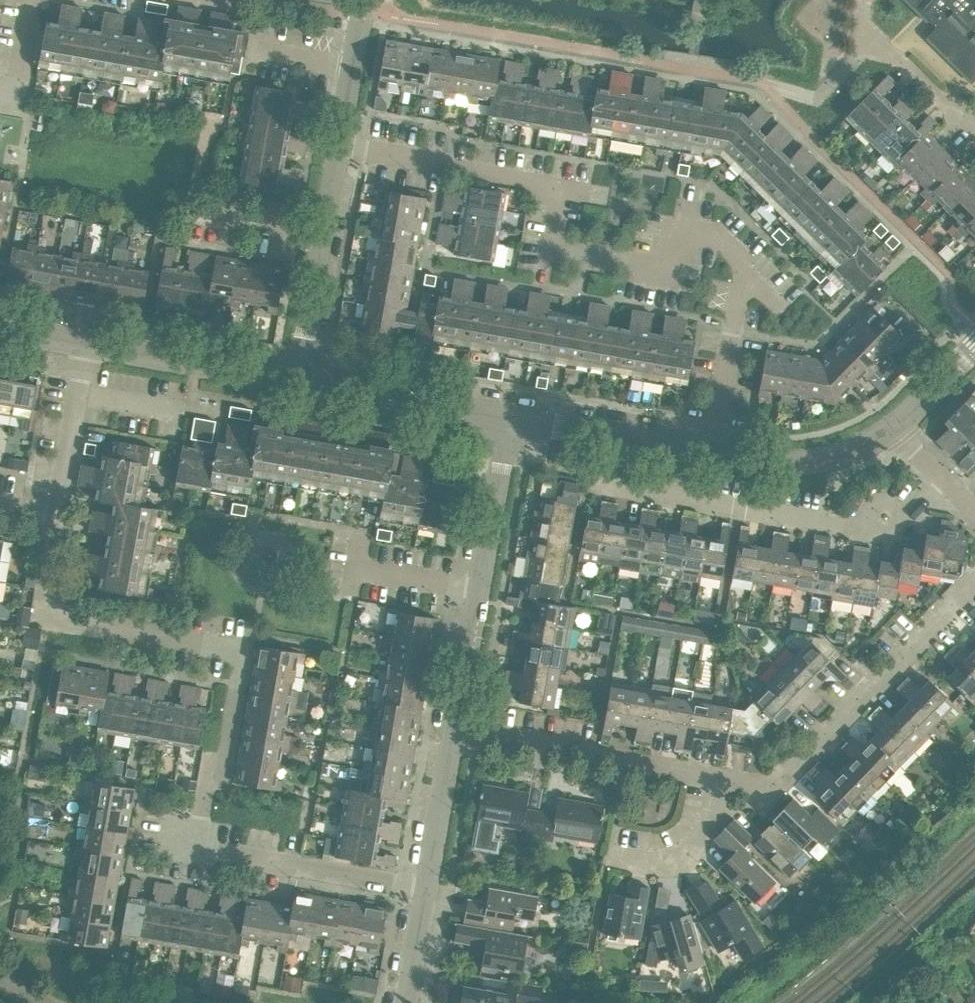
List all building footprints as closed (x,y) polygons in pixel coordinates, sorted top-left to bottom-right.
[(166,15),(168,4),(147,0),(145,11),(166,15)] [(927,22),(928,21),(935,28),(926,38),(972,83),(974,79),(974,0),(905,0),(927,22)] [(80,21),(82,8),(67,6),(64,18),(80,21)] [(199,21),(201,10),(177,6),(176,17),(199,21)] [(232,27),(234,16),(210,12),(208,23),(232,27)] [(122,29),(125,16),(109,13),(107,26),(122,29)] [(151,34),(153,21),(138,18),(135,31),(151,34)] [(83,71),(91,29),(46,21),(37,74),(46,75),(48,64),(74,69),(72,80),(81,81),(83,71)] [(195,69),(202,30),(168,24),(165,42),(162,61),(164,61),(163,64),(195,69)] [(162,61),(165,42),(91,29),(83,71),(160,84),(163,64),(164,61),(162,61)] [(230,73),(234,50),(236,36),(202,30),(195,69),(230,75),(230,73)] [(401,82),(408,44),(385,40),(377,86),(387,88),(389,79),(401,82)] [(424,85),(430,48),(408,44),(401,82),(401,84),(400,90),(410,91),(411,83),(424,85)] [(446,89),(453,52),(430,48),(424,85),(422,94),(432,95),(434,87),(446,89)] [(239,74),(242,56),(244,56),(245,51),(244,51),(244,52),(234,50),(230,73),(239,74)] [(469,93),(475,56),(453,52),(446,89),(445,98),(455,99),(456,91),(469,93)] [(497,79),(500,60),(475,56),(469,93),(467,102),(477,103),(478,95),(491,97),(492,98),(495,79),(497,79)] [(505,122),(515,63),(505,61),(503,72),(507,73),(506,81),(497,79),(495,79),(492,98),(491,97),(487,118),(505,122)] [(522,124),(529,85),(518,83),(520,75),(524,76),(526,65),(515,63),(505,122),(522,124)] [(539,127),(549,69),(539,67),(537,78),(541,79),(539,87),(529,85),(522,124),(539,127)] [(555,130),(562,91),(552,89),(553,81),(558,82),(560,71),(549,69),(539,127),(555,130)] [(630,87),(632,75),(616,72),(614,85),(630,87)] [(572,133),(582,75),(572,73),(570,84),(574,85),(572,92),(562,91),(555,130),(572,133)] [(587,136),(594,97),(585,95),(586,87),(591,88),(593,77),(582,75),(572,133),(587,136)] [(858,130),(886,101),(879,94),(884,88),(887,91),(895,83),(887,75),(845,117),(858,130)] [(657,92),(660,80),(644,77),(642,90),(657,92)] [(294,104),(296,92),(256,85),(253,103),(312,113),(313,103),(302,101),(302,105),(294,104)] [(741,113),(722,110),(689,104),(596,88),(594,97),(587,136),(587,140),(596,141),(598,130),(657,141),(655,152),(665,154),(666,143),(721,152),(726,157),(718,165),(725,172),(733,164),(766,197),(776,206),(768,214),(775,221),(782,213),(812,183),(741,113)] [(723,104),(725,91),(709,88),(707,101),(723,104)] [(92,105),(94,94),(80,92),(78,102),(92,105)] [(870,142),(911,99),(904,92),(896,100),(899,103),(893,108),(886,101),(858,130),(870,142)] [(882,153),(910,124),(903,117),(908,112),(911,115),(919,107),(911,99),(870,142),(882,153)] [(310,124),(312,113),(253,103),(250,119),(290,126),(292,116),(299,118),(299,122),(310,124)] [(761,125),(770,116),(763,109),(754,118),(761,125)] [(894,165),(925,133),(926,134),(936,123),(928,115),(920,123),(923,126),(917,132),(910,124),(882,153),(893,165),(894,165)] [(288,137),(290,126),(250,119),(247,136),(306,146),(308,136),(297,134),(296,138),(288,137)] [(793,138),(781,126),(772,135),(783,147),(793,138)] [(942,149),(926,134),(925,133),(894,165),(893,165),(892,166),(899,172),(903,168),(913,178),(942,149)] [(304,157),(306,146),(247,136),(244,152),(284,159),(286,149),(294,151),(293,155),(304,157)] [(813,157),(801,146),(792,155),(803,166),(813,157)] [(949,175),(958,166),(942,149),(913,178),(924,188),(920,192),(926,198),(934,190),(940,184),(949,175)] [(282,170),(284,159),(244,152),(241,169),(300,179),(302,169),(291,167),(290,171),(282,170)] [(687,176),(689,165),(678,164),(676,174),(687,176)] [(965,191),(974,181),(958,166),(949,175),(940,184),(934,190),(926,198),(932,205),(936,201),(942,206),(946,210),(951,205),(956,200),(965,191)] [(300,179),(241,169),(238,186),(278,194),(280,182),(288,184),(287,188),(298,190),(300,179)] [(11,181),(0,179),(0,205),(6,206),(11,181)] [(848,192),(837,181),(828,190),(839,201),(848,192)] [(974,181),(965,191),(956,200),(951,205),(946,210),(951,215),(956,220),(952,224),(958,230),(967,221),(973,216),(974,213),(974,182),(974,181)] [(839,210),(827,197),(812,183),(782,213),(810,240),(839,210)] [(502,210),(505,193),(465,186),(463,197),(456,196),(456,191),(445,190),(443,200),(502,210)] [(421,222),(425,198),(386,191),(383,205),(377,204),(375,214),(381,215),(421,222)] [(499,227),(502,210),(443,200),(442,210),(453,213),(453,208),(461,210),(459,220),(499,227)] [(868,211),(857,200),(847,209),(859,221),(868,211)] [(836,266),(866,236),(839,210),(810,240),(836,266)] [(973,216),(967,221),(958,230),(965,237),(969,232),(974,237),(974,238),(974,213),(973,216)] [(417,245),(421,222),(381,215),(379,228),(373,227),(371,237),(377,238),(417,245)] [(496,244),(499,227),(459,220),(457,230),(450,229),(450,225),(439,223),(438,233),(496,244)] [(887,230),(880,223),(872,230),(880,238),(887,230)] [(788,238),(778,228),(771,235),(781,245),(788,238)] [(493,261),(496,244),(438,233),(436,244),(447,246),(447,241),(455,243),(453,254),(493,261)] [(892,250),(899,242),(891,234),(884,242),(892,250)] [(843,282),(871,254),(865,247),(871,241),(866,236),(836,266),(831,271),(843,282)] [(413,267),(417,245),(377,238),(375,250),(369,249),(367,259),(373,260),(413,267)] [(28,291),(36,246),(28,244),(27,250),(12,247),(10,259),(7,274),(5,287),(28,291)] [(51,295),(58,255),(44,253),(45,247),(36,246),(28,291),(51,295)] [(173,308),(180,269),(169,267),(171,259),(175,260),(177,249),(165,247),(155,305),(173,308)] [(857,296),(885,267),(877,259),(883,253),(878,247),(871,254),(843,282),(857,296)] [(189,311),(199,253),(189,251),(187,262),(191,263),(190,271),(180,269),(173,308),(189,311)] [(73,299),(81,254),(72,252),(71,258),(58,255),(51,295),(73,299)] [(212,275),(211,274),(202,273),(204,265),(208,266),(210,255),(199,253),(189,311),(207,314),(210,296),(210,293),(209,293),(212,275)] [(96,303),(103,263),(89,261),(90,255),(81,254),(73,299),(96,303)] [(230,305),(238,260),(215,256),(211,274),(212,275),(209,293),(210,293),(210,296),(223,298),(222,304),(230,305)] [(0,258),(0,273),(3,273),(7,274),(10,259),(6,258),(0,258)] [(118,307),(126,262),(117,260),(116,266),(103,263),(96,303),(118,307)] [(254,303),(261,264),(238,260),(230,305),(239,307),(240,301),(254,303)] [(409,289),(413,267),(373,260),(371,273),(365,272),(364,281),(409,289)] [(141,311),(149,272),(134,269),(135,263),(126,262),(118,307),(141,311)] [(276,314),(284,268),(261,264),(254,303),(268,306),(266,312),(276,314)] [(827,275),(817,265),(809,273),(819,283),(827,275)] [(434,286),(436,276),(425,274),(423,284),(434,286)] [(472,295),(474,282),(459,280),(457,293),(472,295)] [(405,311),(409,289),(364,281),(362,289),(368,290),(366,304),(405,311)] [(500,300),(502,287),(486,284),(484,298),(500,300)] [(438,304),(437,304),(428,302),(429,294),(422,292),(413,341),(432,344),(433,337),(432,337),(438,304)] [(542,308),(545,295),(529,292),(527,305),(542,308)] [(694,341),(672,337),(564,318),(438,295),(437,304),(438,304),(432,337),(433,337),(507,350),(505,361),(514,363),(516,351),(542,356),(540,367),(549,369),(551,358),(557,359),(566,361),(564,371),(574,373),(576,362),(602,367),(600,378),(616,381),(618,370),(678,380),(676,391),(685,393),(694,341)] [(401,335),(405,311),(366,304),(363,318),(357,317),(356,326),(401,335)] [(608,319),(610,306),(594,304),(592,316),(608,319)] [(886,320),(872,307),(855,324),(869,338),(884,352),(889,347),(894,342),(898,346),(905,339),(903,337),(908,331),(909,326),(902,320),(897,320),(892,326),(886,320)] [(650,327),(652,314),(637,311),(634,324),(650,327)] [(678,332),(680,319),(664,316),(662,329),(678,332)] [(869,338),(855,324),(839,340),(854,354),(873,373),(879,366),(874,362),(879,357),(884,352),(869,338)] [(854,354),(839,340),(823,356),(838,370),(853,385),(859,379),(862,375),(866,379),(873,373),(854,354)] [(781,394),(788,354),(766,350),(757,395),(767,397),(768,391),(781,394)] [(804,398),(811,358),(788,354),(781,394),(780,399),(790,401),(791,396),(804,398)] [(838,370),(823,356),(820,360),(811,358),(804,398),(834,403),(840,397),(847,390),(853,385),(838,370)] [(501,381),(503,370),(489,368),(487,378),(501,381)] [(17,380),(3,378),(5,371),(0,370),(0,413),(10,415),(17,380)] [(29,431),(38,377),(31,376),(30,383),(17,380),(10,415),(22,417),(20,429),(29,431)] [(546,388),(548,378),(537,376),(535,387),(546,388)] [(974,444),(974,393),(973,391),(944,422),(949,427),(936,440),(947,451),(956,442),(953,439),(956,434),(971,448),(974,444)] [(249,420),(251,410),(230,406),(228,416),(249,420)] [(288,428),(290,417),(267,412),(265,423),(288,428)] [(192,488),(205,419),(194,417),(190,438),(195,439),(193,447),(182,445),(175,485),(192,488)] [(321,433),(323,422),(300,418),(298,429),(321,433)] [(216,451),(215,451),(206,449),(207,441),(211,442),(215,421),(205,419),(192,488),(210,491),(211,484),(210,484),(216,451)] [(355,439),(357,428),(334,424),(332,435),(355,439)] [(255,449),(254,449),(235,445),(236,439),(240,440),(243,427),(227,425),(224,443),(217,442),(215,451),(216,451),(210,484),(211,484),(249,491),(253,470),(253,468),(252,468),(255,449)] [(285,476),(292,436),(258,430),(254,449),(255,449),(252,468),(253,468),(253,470),(285,476)] [(388,445),(390,434),(367,430),(365,441),(388,445)] [(318,481),(325,442),(292,436),(285,476),(318,481)] [(425,451),(427,441),(406,437),(404,447),(425,451)] [(151,464),(154,447),(114,440),(112,452),(103,450),(102,455),(144,462),(151,464)] [(352,487),(359,448),(325,442),(318,481),(352,487)] [(94,455),(96,444),(85,443),(83,453),(94,455)] [(390,473),(393,454),(359,448),(352,487),(384,493),(384,491),(385,491),(388,472),(390,473)] [(137,498),(142,472),(153,474),(155,464),(151,464),(144,462),(102,455),(95,500),(113,503),(113,502),(147,508),(147,507),(148,500),(137,498)] [(974,463),(966,455),(959,462),(966,470),(974,463)] [(425,488),(426,488),(427,479),(420,478),(424,459),(408,456),(406,469),(410,470),(409,476),(390,473),(388,472),(385,491),(384,491),(384,493),(380,514),(418,520),(419,520),(425,488)] [(434,530),(446,462),(436,460),(432,481),(436,482),(435,490),(426,488),(425,488),(419,520),(418,520),(417,527),(434,530)] [(452,534),(459,494),(448,492),(449,484),(453,485),(457,464),(446,462),(434,530),(452,534)] [(91,487),(93,476),(94,471),(81,469),(78,485),(91,487)] [(576,504),(579,484),(559,480),(555,500),(576,504)] [(576,504),(555,500),(536,497),(533,517),(572,524),(576,504)] [(599,563),(599,562),(609,502),(601,501),(599,514),(601,514),(600,518),(586,515),(578,560),(599,563)] [(149,544),(153,517),(164,520),(166,510),(147,507),(147,508),(113,502),(113,503),(106,545),(158,554),(160,546),(149,544)] [(619,567),(627,523),(613,520),(614,516),(615,516),(618,503),(609,502),(599,562),(619,565),(618,567),(619,567)] [(245,516),(246,507),(247,505),(233,503),(231,513),(245,516)] [(638,571),(650,509),(641,508),(639,521),(641,521),(640,525),(627,523),(619,567),(638,571)] [(659,574),(667,530),(653,527),(654,523),(655,524),(658,510),(650,509),(638,571),(659,574)] [(102,533),(104,522),(105,517),(92,515),(89,531),(102,533)] [(679,578),(690,516),(682,515),(679,528),(681,528),(680,532),(667,530),(659,574),(679,578)] [(699,581),(707,537),(693,534),(694,530),(696,531),(698,517),(690,516),(679,578),(699,581)] [(569,544),(572,524),(533,517),(529,537),(569,544)] [(940,577),(949,525),(950,520),(941,519),(939,532),(941,532),(940,536),(925,533),(918,573),(920,573),(940,577)] [(721,580),(730,523),(722,522),(719,535),(721,535),(720,539),(707,537),(699,581),(700,582),(701,576),(721,580)] [(752,580),(758,546),(745,543),(745,540),(747,540),(749,527),(741,525),(731,577),(752,580)] [(961,574),(967,538),(956,526),(949,525),(940,577),(956,580),(961,574)] [(390,541),(392,531),(378,528),(376,539),(390,541)] [(772,584),(781,532),(773,531),(771,544),(773,544),(772,548),(758,546),(752,580),(772,584)] [(793,588),(798,553),(785,551),(785,547),(787,547),(789,534),(781,532),(772,584),(793,588)] [(918,573),(925,533),(918,532),(916,545),(917,546),(917,549),(903,547),(897,581),(897,582),(917,585),(920,573),(918,573)] [(565,564),(569,544),(529,537),(526,557),(565,564)] [(812,596),(822,539),(813,538),(811,551),(813,551),(812,555),(798,553),(793,588),(812,591),(811,596),(812,596)] [(832,599),(839,560),(825,558),(826,554),(827,554),(830,541),(822,539),(812,596),(832,599)] [(141,586),(146,560),(157,562),(158,554),(106,545),(98,588),(151,597),(152,588),(141,586)] [(852,603),(862,547),(854,545),(851,558),(853,558),(852,562),(839,560),(832,599),(852,603)] [(894,598),(897,582),(897,581),(903,547),(895,545),(893,558),(894,559),(894,563),(880,560),(878,567),(873,595),(874,595),(894,598)] [(873,595),(878,567),(865,565),(866,561),(868,561),(870,548),(862,547),(852,603),(872,606),(874,595),(873,595)] [(95,570),(98,554),(85,552),(83,568),(95,570)] [(562,584),(565,564),(526,557),(522,577),(562,584)] [(558,605),(558,604),(562,584),(522,577),(519,598),(558,605)] [(571,628),(575,607),(558,604),(558,605),(519,598),(517,606),(530,608),(531,606),(535,607),(532,621),(571,628)] [(433,642),(437,618),(397,611),(394,626),(389,625),(387,634),(433,642)] [(641,632),(643,619),(622,616),(620,628),(641,632)] [(662,636),(664,623),(643,619),(641,632),(662,636)] [(568,648),(571,628),(532,621),(530,634),(526,634),(526,632),(513,630),(512,638),(568,648)] [(681,639),(684,627),(664,623),(662,636),(681,639)] [(701,643),(704,630),(684,627),(681,639),(701,643)] [(716,645),(718,633),(704,630),(701,643),(716,645)] [(429,664),(433,642),(387,634),(386,642),(392,644),(389,657),(429,664)] [(564,668),(568,648),(512,638),(510,646),(523,648),(523,647),(527,647),(525,661),(564,668)] [(848,678),(811,642),(796,656),(821,681),(831,671),(834,674),(833,675),(842,685),(848,678)] [(965,658),(963,655),(964,654),(954,644),(949,650),(974,676),(974,648),(965,658)] [(302,663),(304,653),(258,645),(254,669),(294,676),(296,662),(302,663)] [(949,650),(943,656),(952,665),(954,664),(956,667),(946,677),(974,705),(974,676),(949,650)] [(821,681),(796,656),(793,653),(778,668),(819,708),(825,702),(816,693),(814,694),(812,691),(821,681)] [(425,687),(429,664),(389,657),(387,671),(381,670),(379,679),(425,687)] [(556,687),(560,668),(564,669),(564,668),(525,661),(523,675),(519,674),(519,672),(506,670),(505,678),(556,687)] [(78,713),(86,668),(62,663),(55,704),(70,706),(69,712),(78,713)] [(103,709),(106,691),(109,672),(86,668),(78,713),(86,715),(87,709),(100,712),(101,709),(103,709)] [(819,708),(778,668),(764,682),(793,710),(802,700),(805,703),(804,704),(814,714),(819,708)] [(291,689),(294,676),(254,669),(250,691),(296,699),(297,691),(291,689)] [(97,730),(114,733),(125,675),(114,673),(112,684),(116,685),(115,692),(106,691),(103,709),(101,709),(100,712),(97,730)] [(131,736),(138,696),(128,694),(129,687),(133,687),(135,676),(125,675),(114,733),(131,736)] [(954,704),(929,679),(918,690),(916,687),(917,686),(907,676),(902,682),(939,719),(954,704)] [(553,708),(556,687),(505,678),(503,686),(516,689),(516,687),(520,688),(518,702),(553,708)] [(148,739),(158,680),(147,679),(145,690),(149,690),(148,698),(138,696),(131,736),(148,739)] [(421,709),(425,687),(379,679),(378,687),(384,689),(381,702),(421,709)] [(164,742),(171,702),(161,700),(162,693),(166,693),(168,682),(158,680),(148,739),(164,742)] [(625,724),(632,685),(611,681),(601,738),(609,739),(612,726),(610,726),(611,722),(625,724)] [(793,710),(764,682),(764,683),(767,686),(753,701),(778,725),(790,737),(796,731),(787,722),(786,723),(783,720),(793,710)] [(939,719),(902,682),(896,688),(905,697),(906,696),(909,699),(900,709),(928,737),(925,733),(939,719)] [(181,745),(191,686),(180,684),(178,696),(183,696),(181,704),(171,702),(164,742),(181,745)] [(642,745),(652,688),(632,685),(625,724),(638,727),(637,731),(636,730),(633,743),(642,745)] [(198,748),(205,708),(194,706),(195,699),(199,699),(201,688),(191,686),(181,745),(198,748)] [(665,731),(671,697),(651,693),(652,688),(642,745),(650,746),(652,733),(650,733),(651,729),(665,731)] [(286,721),(288,707),(294,708),(296,699),(250,691),(246,714),(286,721)] [(682,752),(691,700),(671,697),(665,731),(678,734),(678,738),(676,737),(674,750),(682,752)] [(705,738),(711,704),(691,700),(682,752),(690,753),(692,740),(690,740),(691,736),(705,738)] [(778,725),(753,701),(744,710),(756,747),(778,725)] [(417,732),(421,709),(381,702),(379,716),(373,715),(371,724),(417,732)] [(725,742),(732,708),(711,704),(705,738),(718,741),(718,745),(716,745),(714,758),(722,759),(725,742)] [(928,737),(900,709),(890,719),(887,716),(888,715),(879,705),(873,711),(914,751),(928,737)] [(756,747),(744,710),(732,708),(725,742),(756,747)] [(914,751),(873,711),(867,717),(877,726),(878,725),(881,728),(871,738),(899,766),(914,751)] [(284,734),(286,721),(246,714),(242,736),(288,744),(289,735),(284,734)] [(413,754),(417,732),(371,724),(370,732),(376,733),(373,747),(413,754)] [(278,766),(280,752),(286,753),(288,744),(242,736),(238,759),(278,766)] [(899,766),(871,738),(861,748),(858,745),(860,744),(851,736),(846,742),(885,781),(899,766)] [(885,781),(846,742),(840,748),(848,756),(849,754),(852,757),(842,767),(871,795),(885,781)] [(409,777),(413,754),(373,747),(371,762),(365,760),(363,769),(409,777)] [(276,779),(278,766),(238,759),(234,782),(280,790),(281,780),(276,779)] [(44,780),(46,768),(44,768),(31,765),(29,777),(44,780)] [(871,795),(842,767),(833,777),(830,774),(831,773),(823,765),(817,771),(857,809),(871,795)] [(405,799),(409,777),(363,769),(362,778),(368,779),(365,792),(368,792),(405,799)] [(857,809),(817,771),(811,777),(820,785),(821,784),(823,786),(813,797),(842,825),(857,809)] [(130,812),(134,788),(95,781),(92,796),(86,795),(85,804),(130,812)] [(524,809),(527,793),(511,790),(511,792),(503,791),(503,789),(483,785),(481,793),(480,793),(479,797),(481,797),(472,848),(497,853),(500,839),(494,838),(496,824),(520,828),(519,835),(535,838),(540,812),(524,809)] [(368,792),(365,792),(347,788),(344,806),(383,813),(385,803),(393,804),(392,808),(403,810),(405,799),(368,792)] [(832,837),(810,815),(792,797),(772,819),(801,848),(813,835),(824,845),(832,837)] [(596,841),(600,818),(602,818),(603,814),(601,814),(602,806),(582,803),(581,804),(573,803),(574,801),(558,798),(555,815),(540,812),(535,838),(551,840),(553,834),(596,841)] [(126,834),(130,812),(85,804),(83,812),(89,813),(86,827),(126,834)] [(382,823),(383,813),(344,806),(341,822),(399,833),(401,822),(390,820),(389,825),(382,823)] [(753,838),(733,818),(724,828),(744,847),(753,838)] [(801,848),(772,819),(771,819),(774,822),(753,843),(788,877),(796,868),(788,860),(801,848)] [(378,846),(379,836),(387,837),(386,841),(397,843),(399,833),(341,822),(338,839),(378,846)] [(122,857),(126,834),(86,827),(84,841),(78,840),(77,849),(122,857)] [(774,882),(753,862),(748,857),(751,854),(744,847),(724,828),(713,839),(730,856),(719,867),(755,903),(774,882)] [(393,867),(395,855),(384,853),(383,858),(376,856),(378,846),(338,839),(335,857),(393,867)] [(118,879),(122,857),(77,849),(75,857),(81,858),(79,872),(118,879)] [(114,902),(118,879),(79,872),(76,886),(70,885),(69,893),(114,902)] [(138,941),(145,899),(135,898),(136,890),(140,891),(142,880),(131,878),(120,938),(138,941)] [(763,947),(734,900),(722,907),(706,881),(687,892),(704,919),(700,921),(718,952),(733,943),(743,959),(763,947)] [(154,944),(165,884),(154,882),(152,893),(156,893),(155,901),(145,899),(138,941),(154,944)] [(171,946),(178,905),(168,903),(169,896),(173,896),(175,885),(165,884),(154,944),(171,946)] [(639,939),(648,887),(635,885),(633,899),(627,898),(628,896),(610,893),(603,933),(639,939)] [(534,917),(538,896),(489,887),(485,906),(466,903),(463,924),(512,932),(515,913),(534,917)] [(187,949),(198,889),(187,888),(185,899),(189,899),(188,907),(178,905),(171,946),(187,949)] [(204,951),(211,911),(201,909),(202,902),(206,902),(208,891),(198,889),(187,949),(204,951)] [(311,936),(318,896),(294,892),(292,906),(293,906),(287,937),(288,938),(296,939),(297,933),(311,936)] [(110,924),(114,902),(69,893),(67,902),(73,903),(71,917),(110,924)] [(221,954),(231,895),(220,893),(218,904),(223,905),(221,913),(211,911),(204,951),(221,954)] [(244,917),(243,917),(234,915),(235,907),(239,908),(241,897),(231,895),(221,954),(238,957),(241,944),(239,944),(244,917)] [(332,945),(340,900),(318,896),(311,936),(324,938),(323,944),(332,945)] [(263,942),(270,902),(246,898),(243,917),(244,917),(239,944),(241,944),(248,945),(249,940),(263,942)] [(356,944),(362,904),(340,900),(332,945),(341,947),(342,941),(356,944)] [(293,906),(292,906),(270,902),(263,942),(277,944),(276,950),(286,952),(288,938),(287,937),(293,906)] [(378,954),(386,908),(362,904),(356,944),(369,946),(368,952),(378,954)] [(702,963),(688,915),(678,918),(664,921),(666,911),(654,909),(651,926),(661,958),(676,954),(681,969),(702,963)] [(106,947),(110,924),(71,917),(68,931),(62,930),(61,939),(106,947)] [(523,956),(527,936),(529,937),(529,935),(512,932),(463,924),(462,924),(457,923),(453,941),(471,944),(473,944),(474,944),(476,943),(477,942),(477,940),(477,939),(485,940),(480,966),(503,970),(508,971),(522,973),(525,957),(523,956)] [(514,1002),(515,1002),(540,1002),(542,986),(507,980),(505,992),(463,985),(459,1002),(514,1002)]
